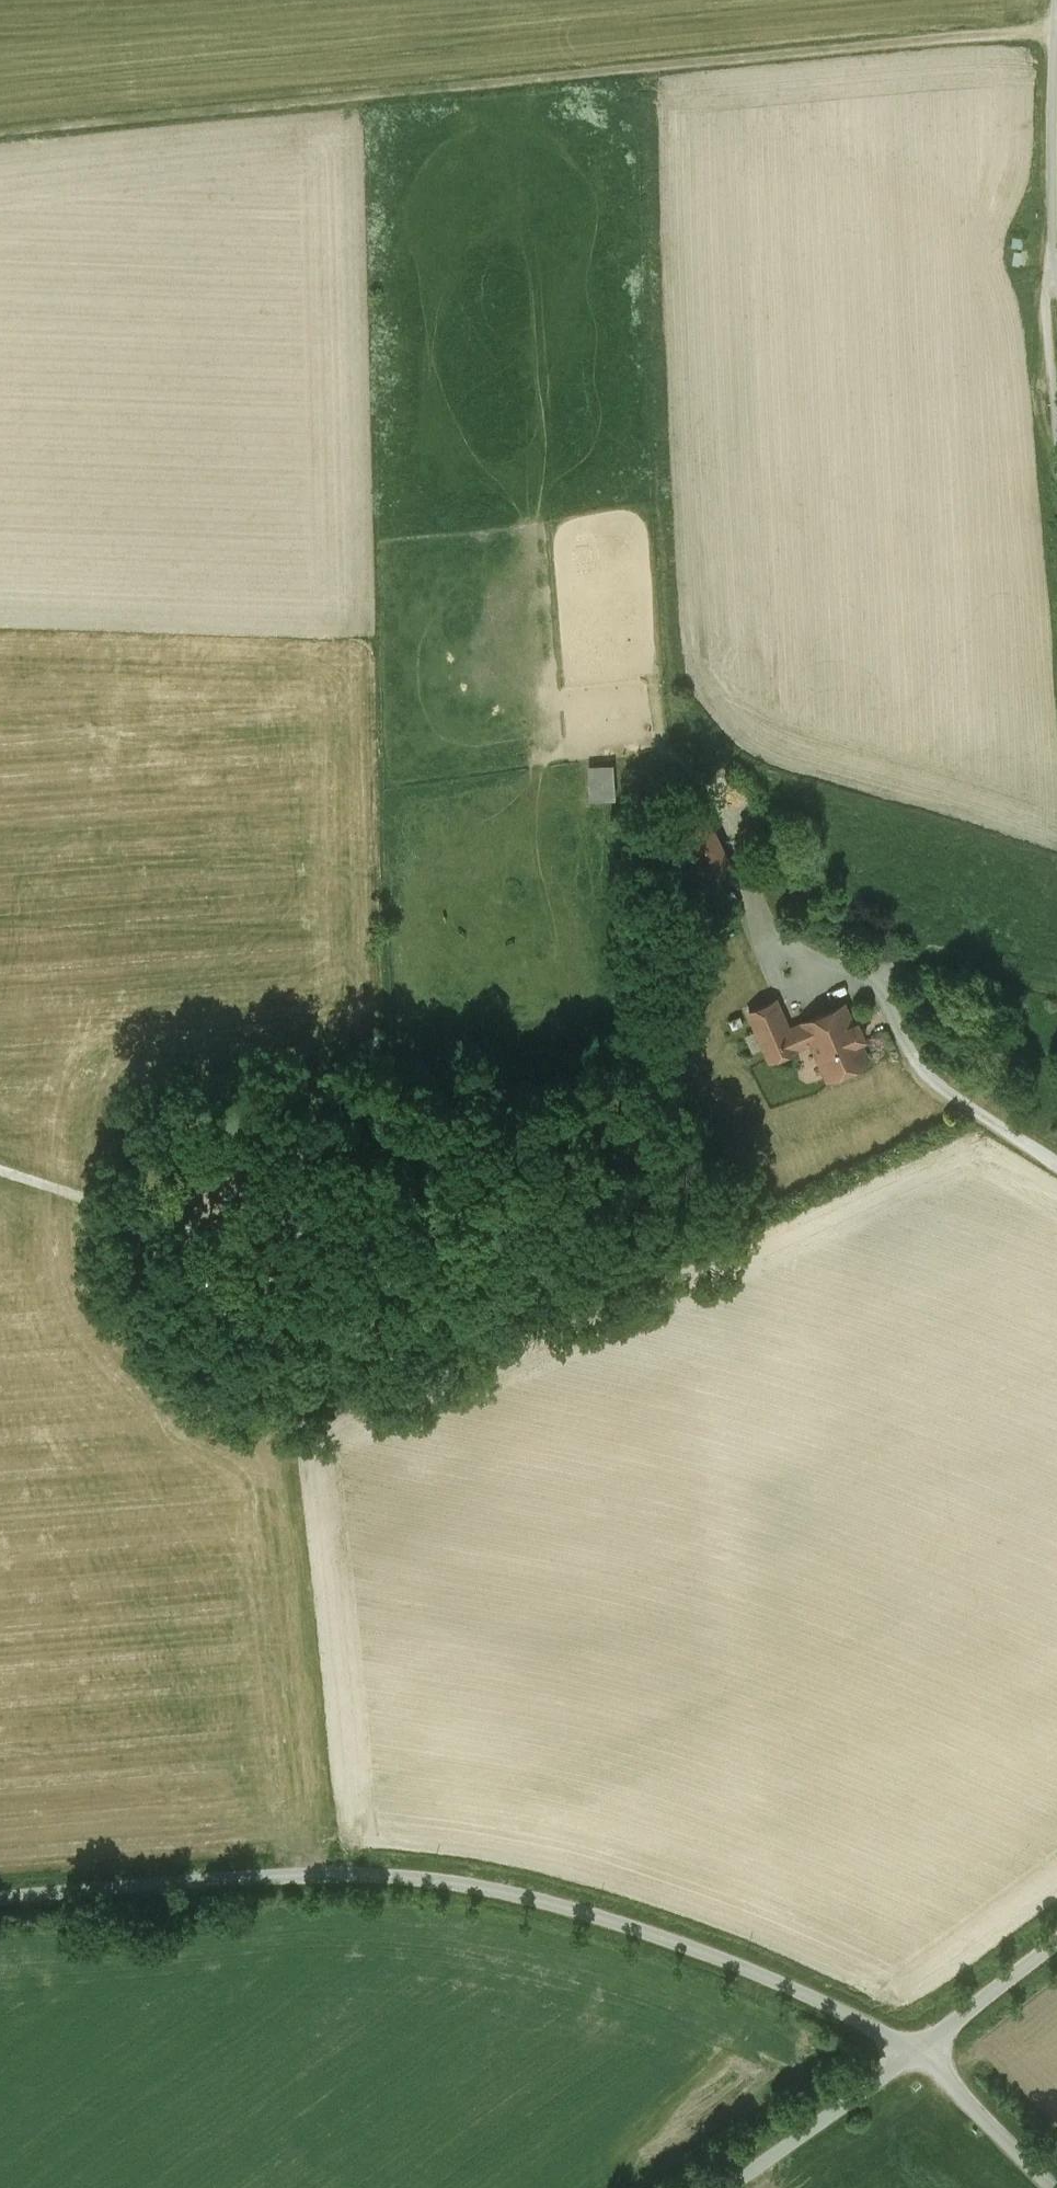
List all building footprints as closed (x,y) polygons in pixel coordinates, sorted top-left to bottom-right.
[(1024,237),(1014,236),(1013,246),(1023,247),(1024,237)] [(1022,251),(1014,250),(1012,264),(1020,265),(1022,251)] [(626,795),(624,759),(596,760),(598,796),(626,795)] [(733,866),(700,794),(659,812),(692,885),(733,866)] [(749,1010),(762,1040),(789,1029),(775,999),(749,1010)] [(843,1003),(789,1029),(762,1040),(770,1058),(812,1039),(827,1075),(867,1058),(843,1003)]
